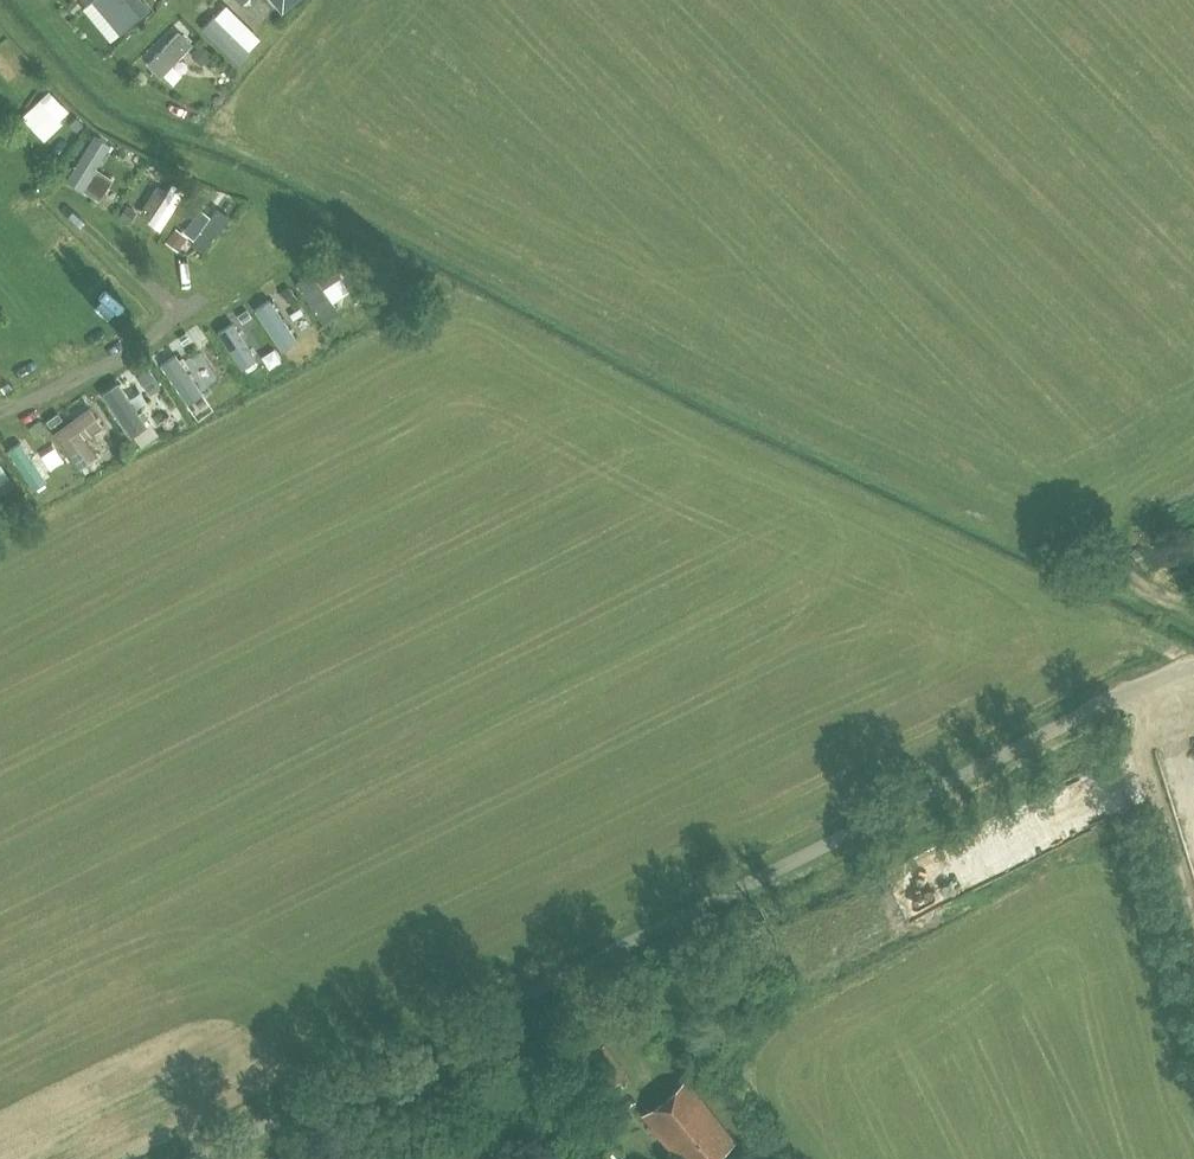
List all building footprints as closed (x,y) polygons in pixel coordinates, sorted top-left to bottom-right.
[(139,0),(95,0),(120,32),(148,11),(139,0)] [(283,13),(298,0),(272,0),(283,13)] [(242,9),(233,18),(264,46),(272,37),(242,9)] [(216,15),(204,26),(241,64),(253,52),(216,15)] [(180,31),(147,64),(162,78),(195,46),(180,31)] [(95,135),(68,179),(86,190),(113,147),(95,135)] [(113,199),(131,208),(149,168),(132,159),(113,199)] [(148,221),(160,229),(185,189),(173,181),(148,221)] [(202,207),(184,231),(197,241),(215,217),(202,207)] [(343,276),(332,260),(297,283),(325,325),(342,314),(325,288),(343,276)] [(280,291),(288,301),(296,296),(288,285),(280,291)] [(272,297),(256,308),(287,353),(302,343),(272,297)] [(234,323),(220,332),(245,371),(259,362),(234,323)] [(179,337),(183,344),(191,339),(186,332),(179,337)] [(162,365),(188,404),(205,394),(178,354),(162,365)] [(120,382),(103,394),(133,437),(150,425),(120,382)] [(54,433),(80,469),(99,455),(86,438),(103,425),(90,407),(54,433)] [(29,426),(36,435),(45,428),(39,420),(29,426)] [(26,439),(10,449),(36,492),(52,483),(26,439)] [(734,1140),(686,1079),(643,1114),(679,1158),(711,1158),(734,1140)]
